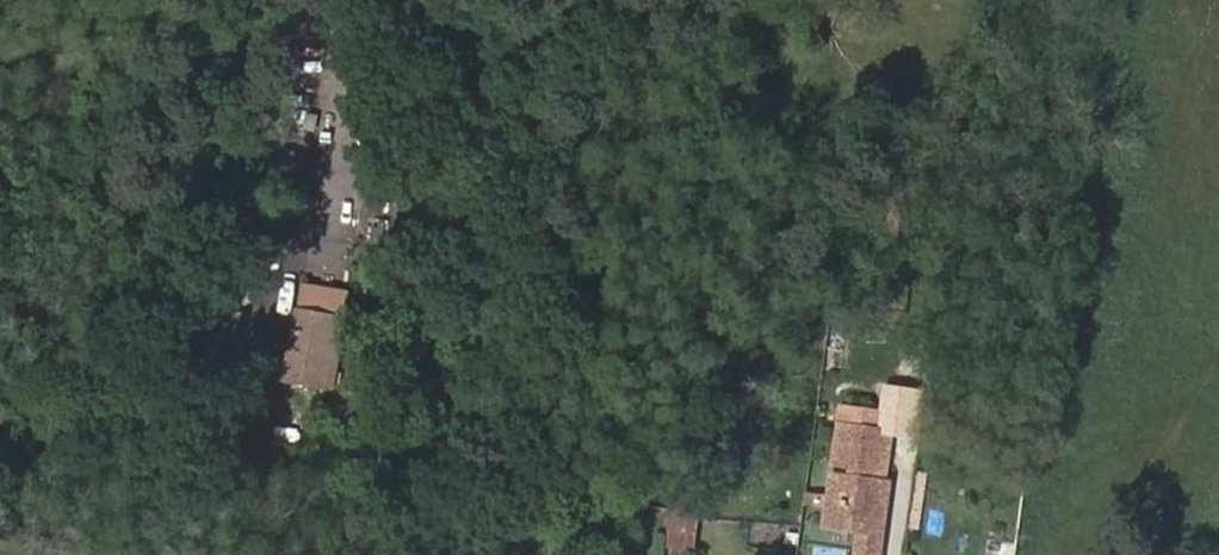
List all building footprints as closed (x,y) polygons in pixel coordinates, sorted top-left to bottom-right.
[(278,305),(272,383),(333,388),(339,310),(278,305)] [(841,377),(843,362),(828,360),(826,375),(841,377)] [(301,438),(307,404),(274,398),(268,433),(301,438)] [(842,413),(839,433),(881,438),(883,419),(842,413)] [(839,433),(834,469),(850,472),(849,483),(833,481),(826,531),(858,536),(856,554),(879,554),(888,489),(883,487),(889,439),(881,438),(839,433)] [(668,509),(665,546),(693,548),(696,511),(668,509)]
